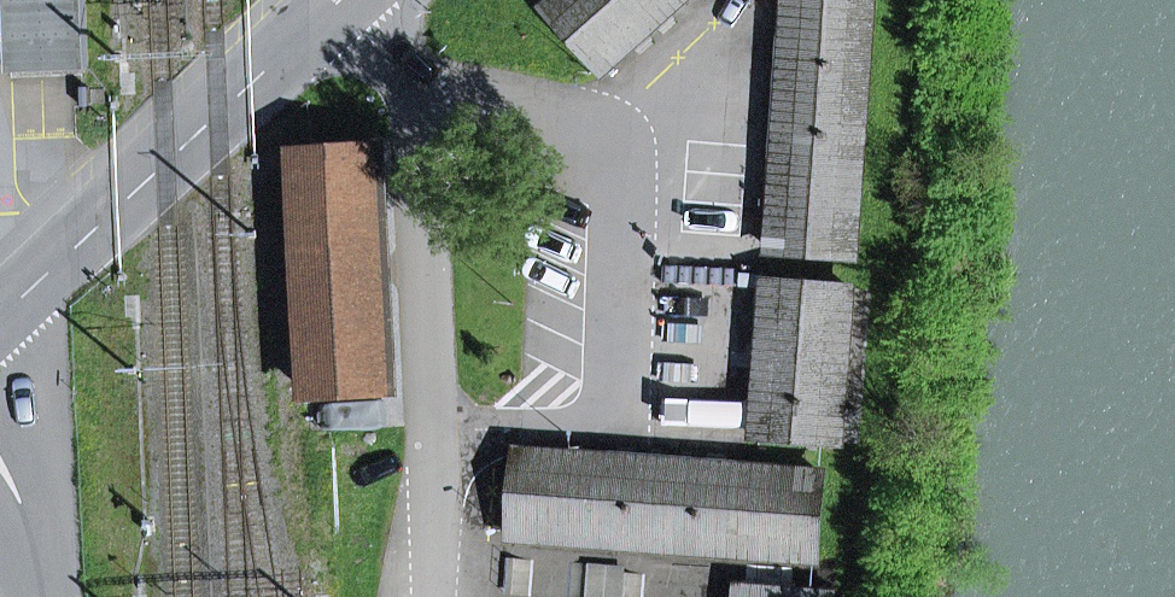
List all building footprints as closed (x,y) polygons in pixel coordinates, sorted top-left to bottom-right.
[(18,69),(77,67),(74,0),(15,0),(18,69)] [(551,11),(608,72),(685,0),(562,0),(551,11)] [(770,250),(854,257),(873,0),(789,0),(770,250)] [(392,391),(380,148),(292,153),(304,396),(392,391)] [(862,413),(842,411),(851,288),(768,282),(757,436),(860,441),(862,413)] [(518,451),(512,535),(818,557),(824,474),(518,451)] [(835,595),(739,588),(738,596),(834,596),(835,595)]
